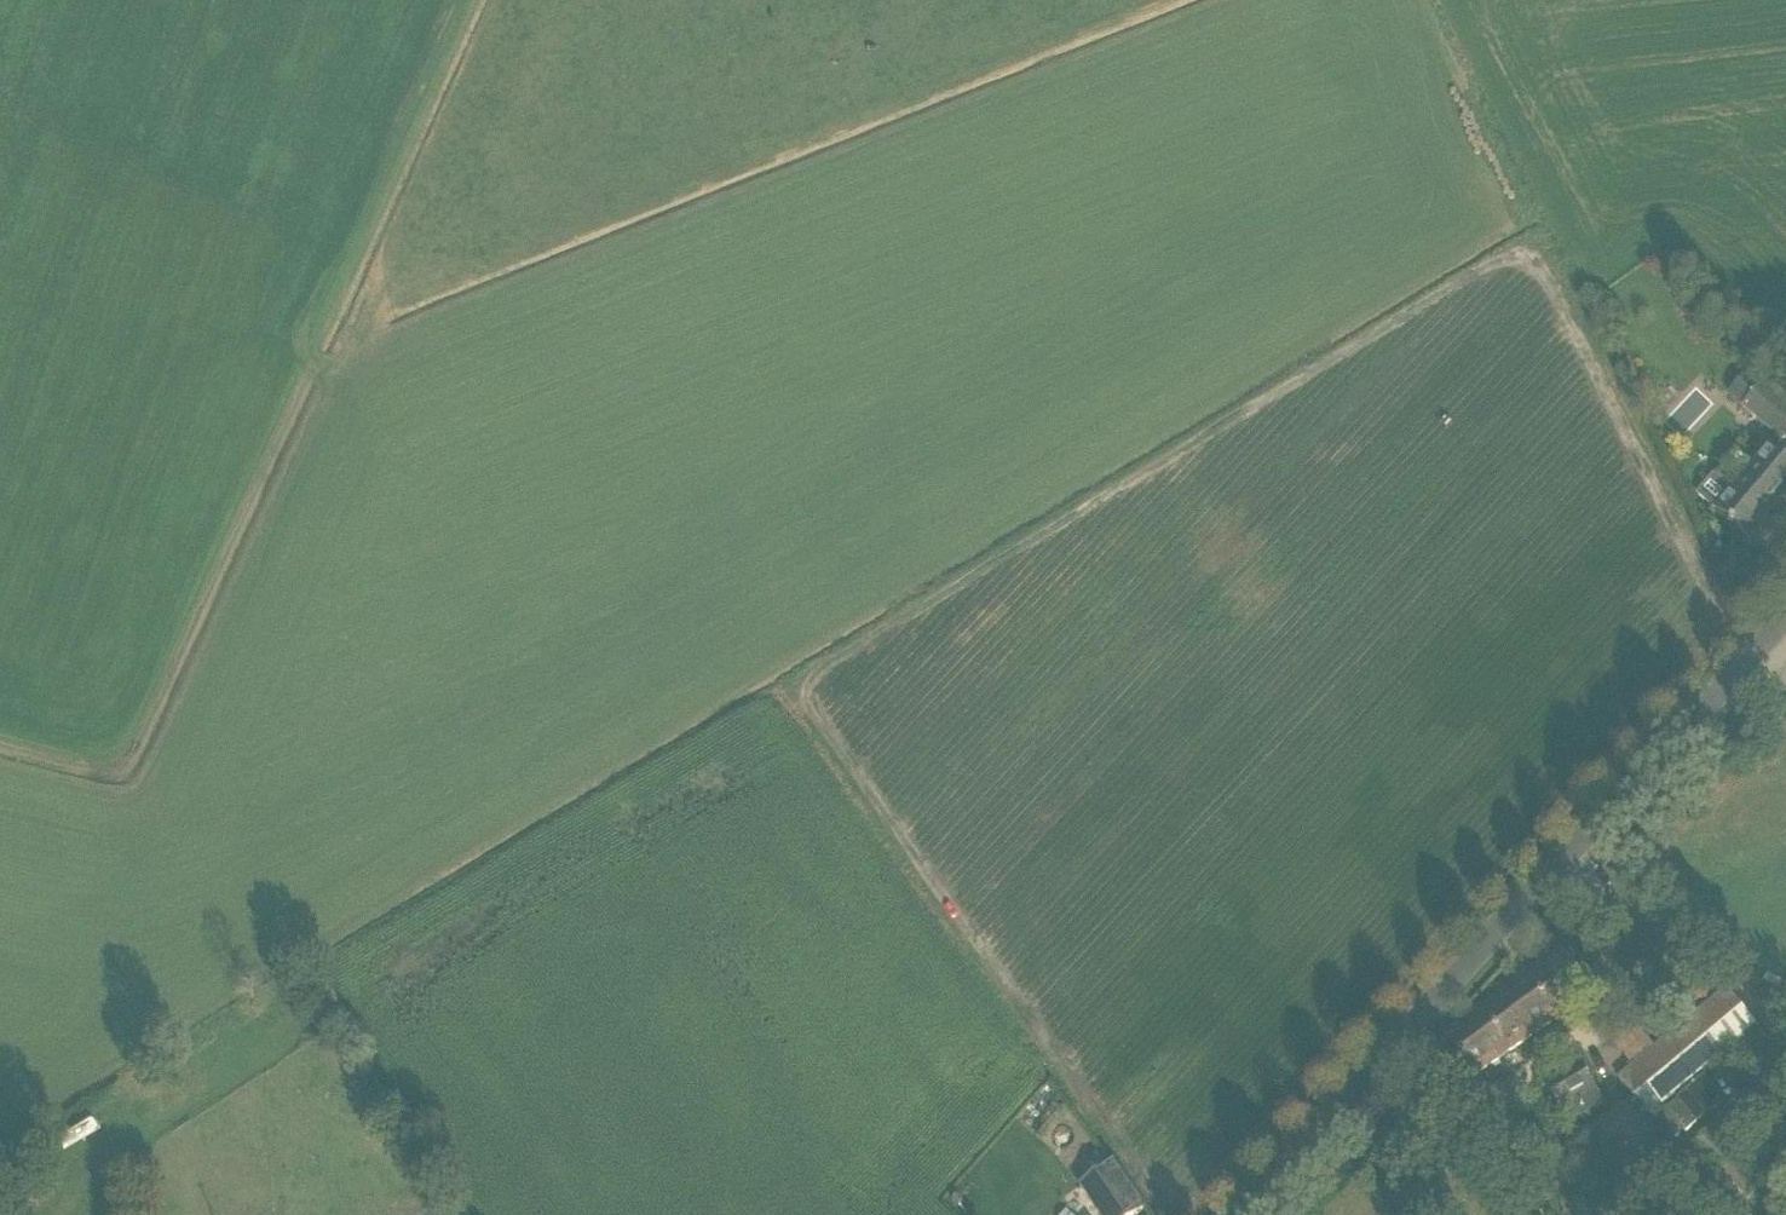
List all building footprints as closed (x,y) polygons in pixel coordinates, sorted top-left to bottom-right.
[(1765,382),(1749,368),(1729,390),(1782,437),(1785,432),(1785,401),(1765,382)] [(1729,490),(1714,507),(1731,522),(1729,524),(1735,528),(1737,526),(1751,538),(1766,521),(1763,518),(1785,491),(1785,462),(1771,450),(1753,471),(1748,467),(1729,490)] [(1473,1083),(1569,1010),(1592,992),(1559,949),(1440,1039),(1473,1083)] [(1726,990),(1618,1077),(1647,1114),(1755,1027),(1726,990)] [(1577,1058),(1542,1079),(1561,1110),(1596,1089),(1577,1058)] [(1686,1132),(1725,1100),(1704,1076),(1676,1099),(1678,1100),(1667,1109),(1686,1132)] [(1080,1185),(1100,1214),(1134,1214),(1143,1209),(1112,1163),(1080,1185)]
